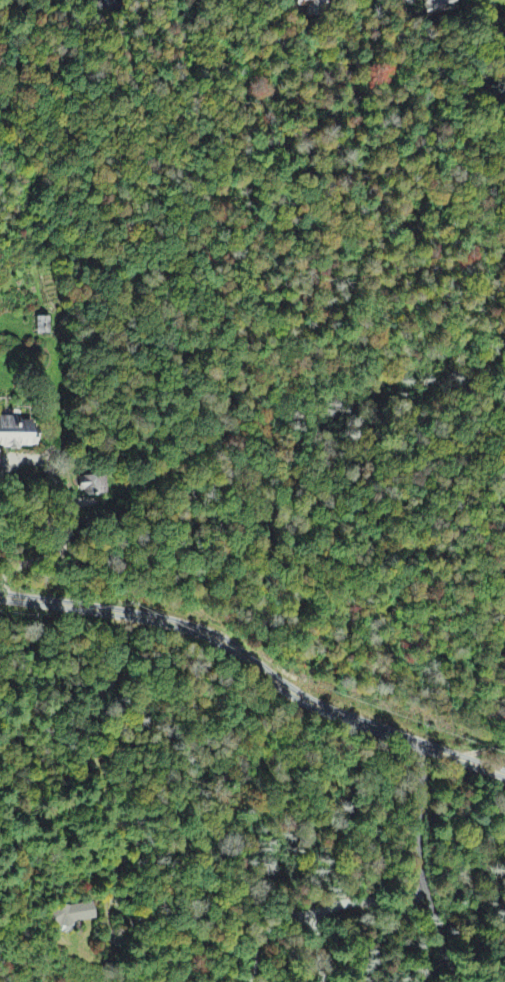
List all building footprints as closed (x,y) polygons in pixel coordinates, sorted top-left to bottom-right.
[(297,10),(304,10),(304,19),(316,19),(316,11),(325,11),(324,0),(296,0),(297,10)] [(426,18),(455,12),(452,0),(422,0),(426,18)] [(51,319),(38,320),(38,337),(51,337),(51,319)] [(39,420),(0,422),(0,452),(40,450),(39,420)] [(106,499),(105,478),(81,479),(82,500),(106,499)] [(52,930),(96,922),(92,904),(48,912),(52,930)]
